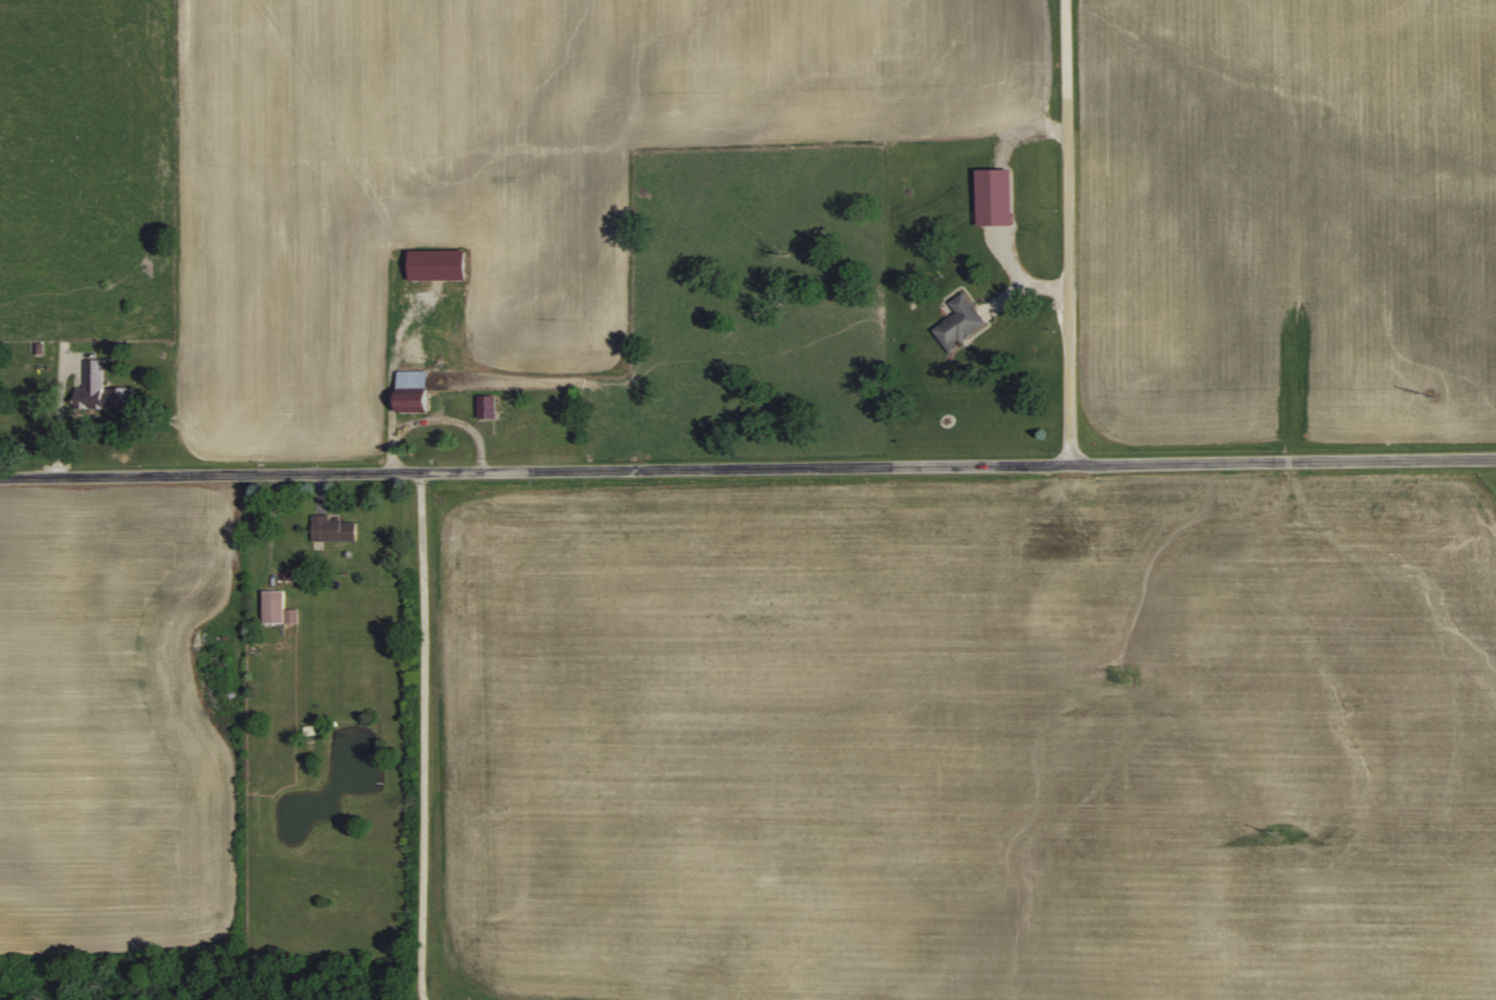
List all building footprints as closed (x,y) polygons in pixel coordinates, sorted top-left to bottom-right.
[(977,169),(977,225),(1013,225),(1013,169),(977,169)] [(988,325),(966,291),(950,301),(957,312),(934,327),(949,350),(988,325)] [(106,359),(87,359),(87,408),(117,408),(117,388),(106,388),(106,359)] [(402,370),(402,411),(437,411),(437,370),(402,370)] [(501,417),(501,395),(483,395),(483,417),(501,417)] [(333,520),(333,515),(316,515),(316,540),(359,540),(359,520),(333,520)] [(268,590),(268,623),(289,623),(289,590),(268,590)]
